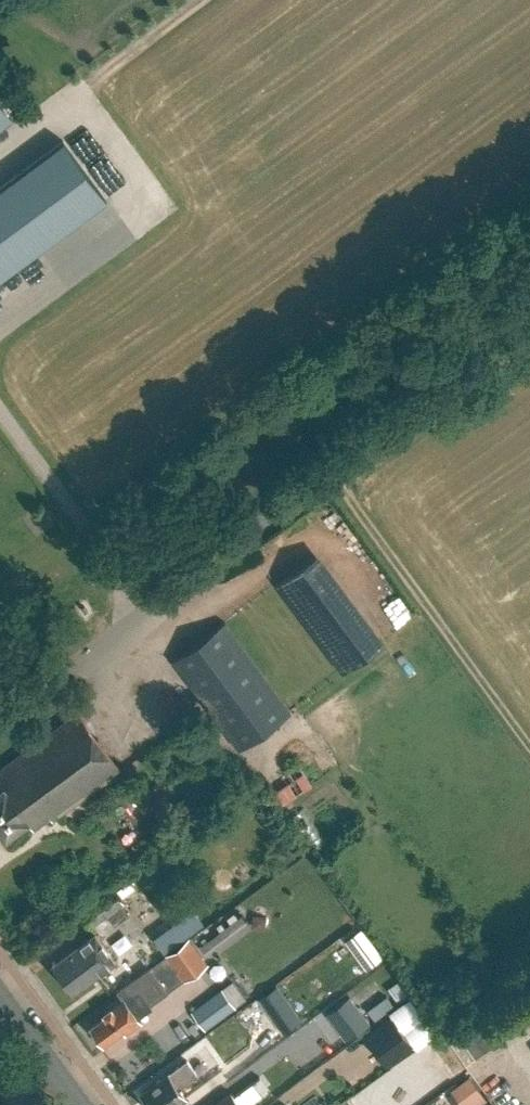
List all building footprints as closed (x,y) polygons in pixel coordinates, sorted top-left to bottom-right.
[(0,101),(0,125),(11,116),(0,101)] [(64,141),(0,188),(0,278),(106,199),(64,141)] [(384,641),(319,552),(276,584),(341,673),(384,641)] [(291,711),(225,622),(172,661),(238,751),(291,711)] [(52,821),(120,770),(78,713),(0,770),(0,783),(2,785),(0,787),(0,829),(5,835),(26,819),(32,827),(48,816),(52,821)] [(285,807),(314,789),(300,766),(270,785),(285,807)] [(154,784),(135,799),(148,816),(167,802),(154,784)] [(74,873),(77,863),(64,859),(61,870),(74,873)] [(91,927),(124,902),(112,886),(79,911),(91,927)] [(160,951),(200,921),(188,906),(148,935),(160,951)] [(243,914),(209,939),(215,946),(248,921),(243,914)] [(265,930),(266,916),(253,914),(251,928),(265,930)] [(115,960),(94,932),(53,963),(73,991),(115,960)] [(172,993),(208,965),(193,945),(187,950),(181,943),(151,965),(157,972),(172,993)] [(255,995),(278,1032),(298,1019),(275,982),(255,995)] [(103,1013),(105,1016),(90,1027),(103,1045),(123,1030),(125,1033),(140,1022),(136,1016),(150,1006),(138,990),(124,1000),(123,999),(103,1013)] [(233,1008),(220,990),(191,1012),(204,1029),(233,1008)] [(370,1023),(349,995),(325,1013),(346,1041),(370,1023)] [(386,997),(368,1010),(375,1020),(393,1007),(386,997)] [(391,1016),(365,1036),(386,1064),(413,1045),(391,1016)] [(197,1075),(197,1074),(204,1068),(195,1055),(188,1061),(141,1096),(148,1104),(175,1104),(184,1098),(178,1089),(197,1075)] [(229,1081),(248,1067),(239,1055),(220,1069),(229,1081)] [(321,1061),(290,1083),(299,1096),(330,1073),(321,1061)] [(461,1104),(486,1104),(489,1103),(470,1076),(451,1090),(461,1104)] [(230,1094),(215,1104),(238,1104),(230,1094)] [(262,1104),(278,1104),(282,1102),(275,1094),(262,1104)]
